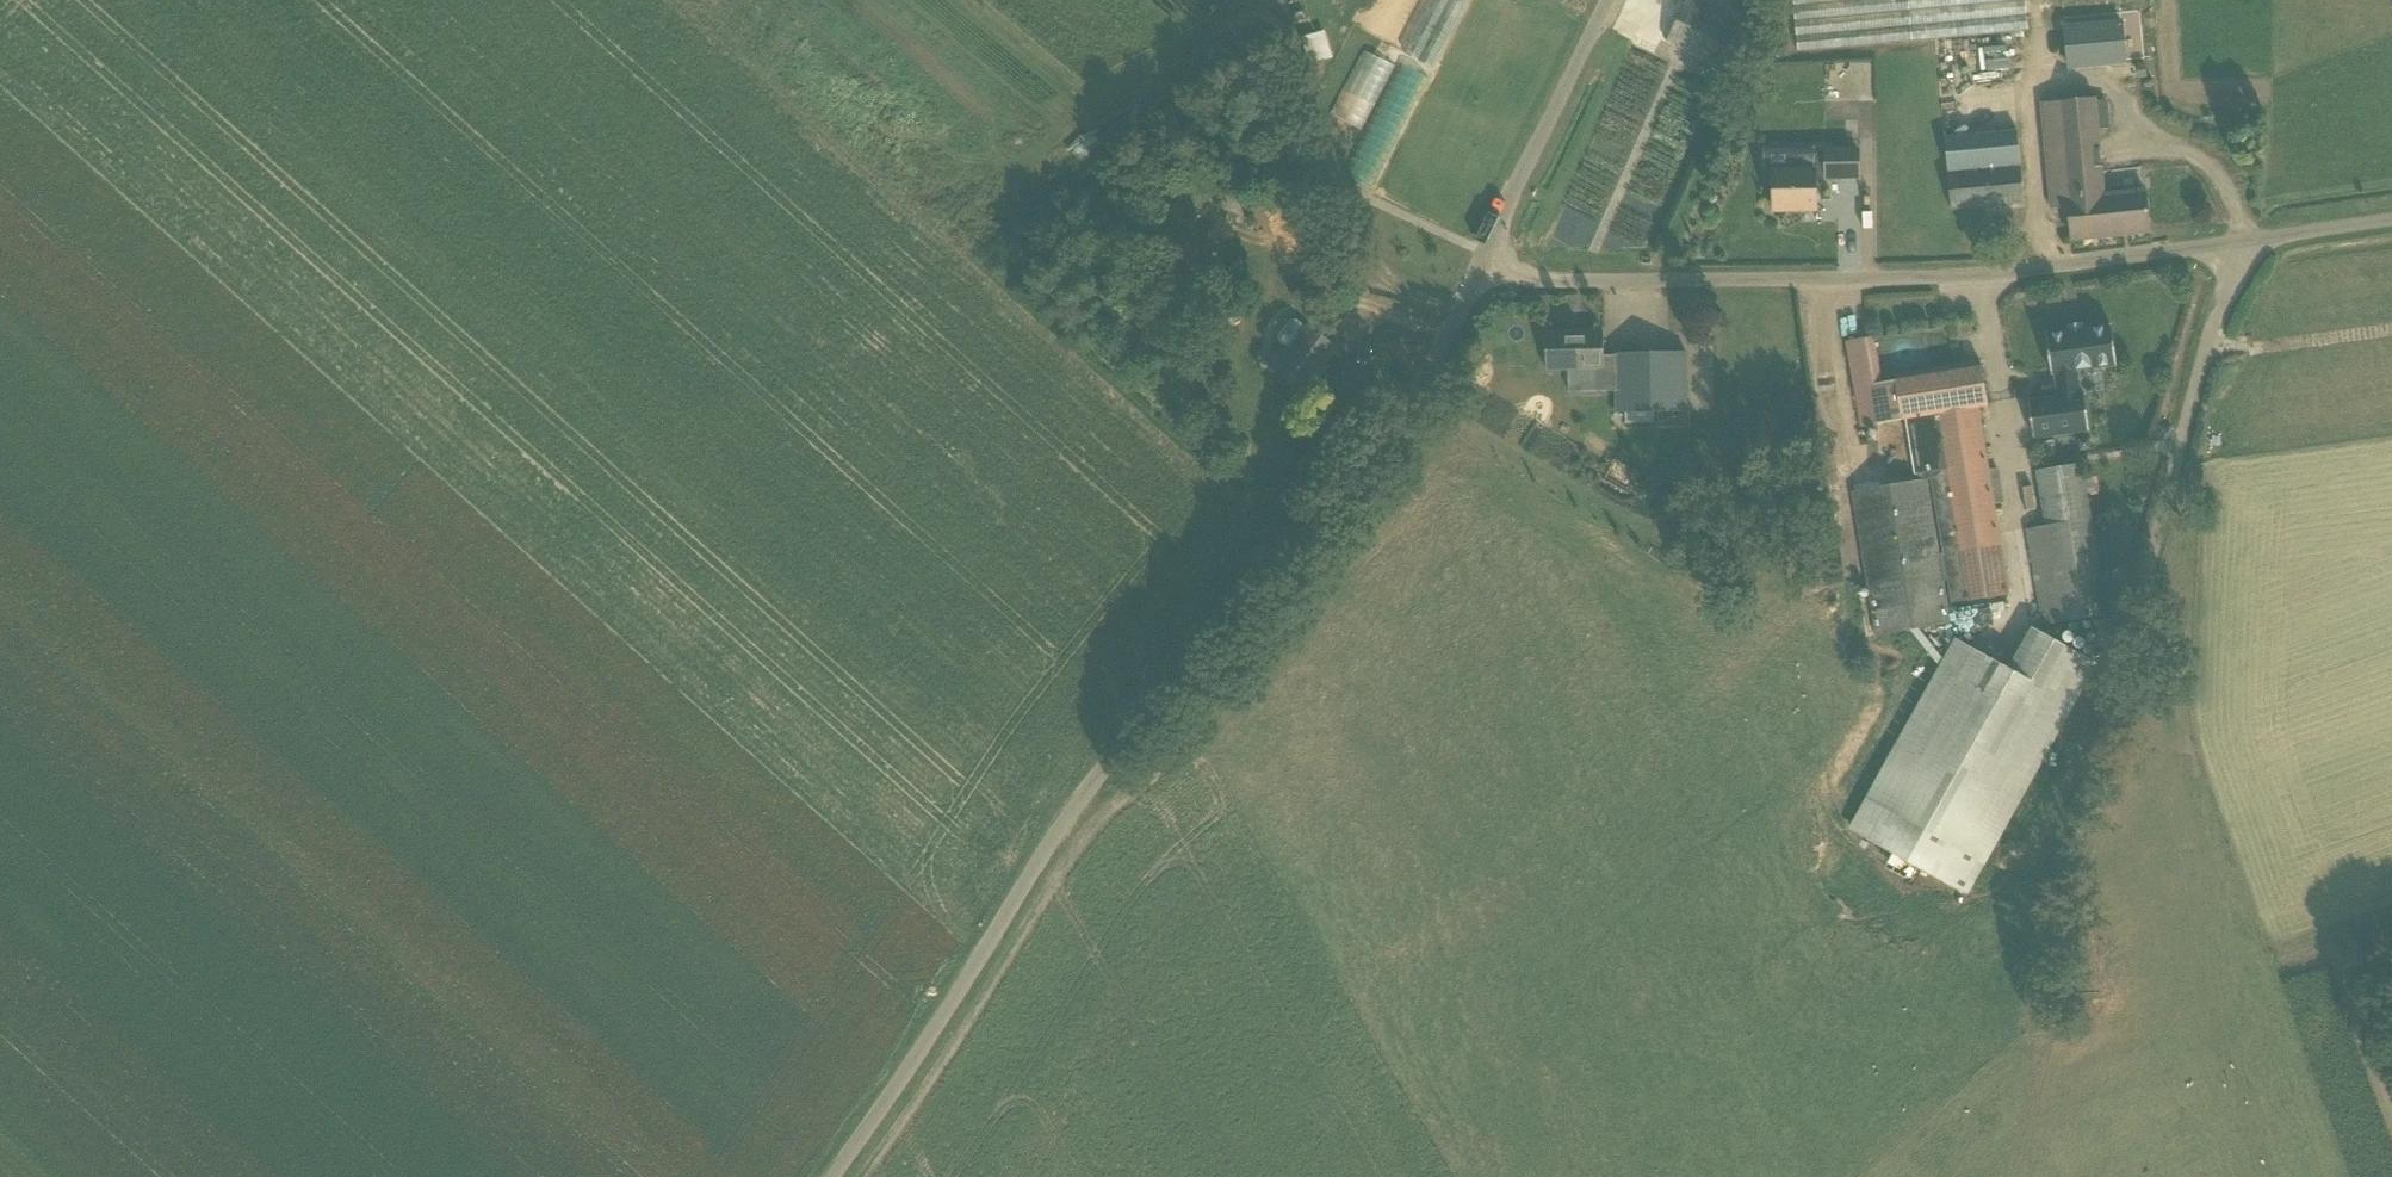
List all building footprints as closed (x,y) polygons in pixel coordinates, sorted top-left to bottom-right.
[(1406,54),(1435,69),(1470,0),(1433,0),(1406,54)] [(1749,29),(1689,0),(1687,0),(1667,42),(1729,72),(1749,29)] [(1800,53),(2029,31),(2026,0),(1796,0),(1800,53)] [(2065,28),(2069,67),(2126,62),(2123,23),(2065,28)] [(1310,64),(1325,59),(1317,33),(1302,38),(1310,64)] [(1876,94),(1875,61),(1830,62),(1830,95),(1876,94)] [(2139,79),(2148,78),(2146,63),(2138,64),(2139,79)] [(2094,97),(2070,100),(2040,103),(2051,209),(2069,207),(2072,239),(2150,231),(2146,192),(2104,196),(2094,97)] [(1774,211),(1817,210),(1817,178),(1860,177),(1859,151),(1826,151),(1826,156),(1796,156),(1796,169),(1774,169),(1774,211)] [(1948,174),(1952,209),(2025,203),(2022,167),(1948,174)] [(1304,392),(1337,348),(1307,325),(1306,326),(1297,320),(1290,321),(1279,336),(1281,342),(1283,344),(1269,365),(1304,392)] [(2081,392),(2078,371),(2116,365),(2110,323),(2046,332),(2052,374),(2054,374),(2057,395),(2030,399),(2036,438),(2088,430),(2083,392),(2081,392)] [(1605,356),(1604,332),(1575,333),(1575,335),(1568,335),(1568,333),(1546,333),(1547,370),(1603,369),(1604,382),(1616,381),(1617,413),(1688,411),(1687,352),(1616,353),(1616,356),(1605,356)] [(2099,663),(2032,626),(2009,668),(1956,637),(1944,659),(1920,629),(1953,623),(1945,581),(1948,580),(1952,602),(2011,594),(1979,407),(1988,406),(1981,364),(1893,378),(1894,381),(1880,384),(1873,336),(1846,341),(1861,427),(1904,419),(1914,477),(1919,476),(1919,480),(1852,491),(1876,637),(1910,631),(1939,667),(1849,828),(1969,896),(2099,663)] [(2078,440),(2080,453),(2093,450),(2091,438),(2078,440)] [(2084,463),(2036,471),(2043,526),(2027,529),(2042,626),(2109,615),(2084,463)]
